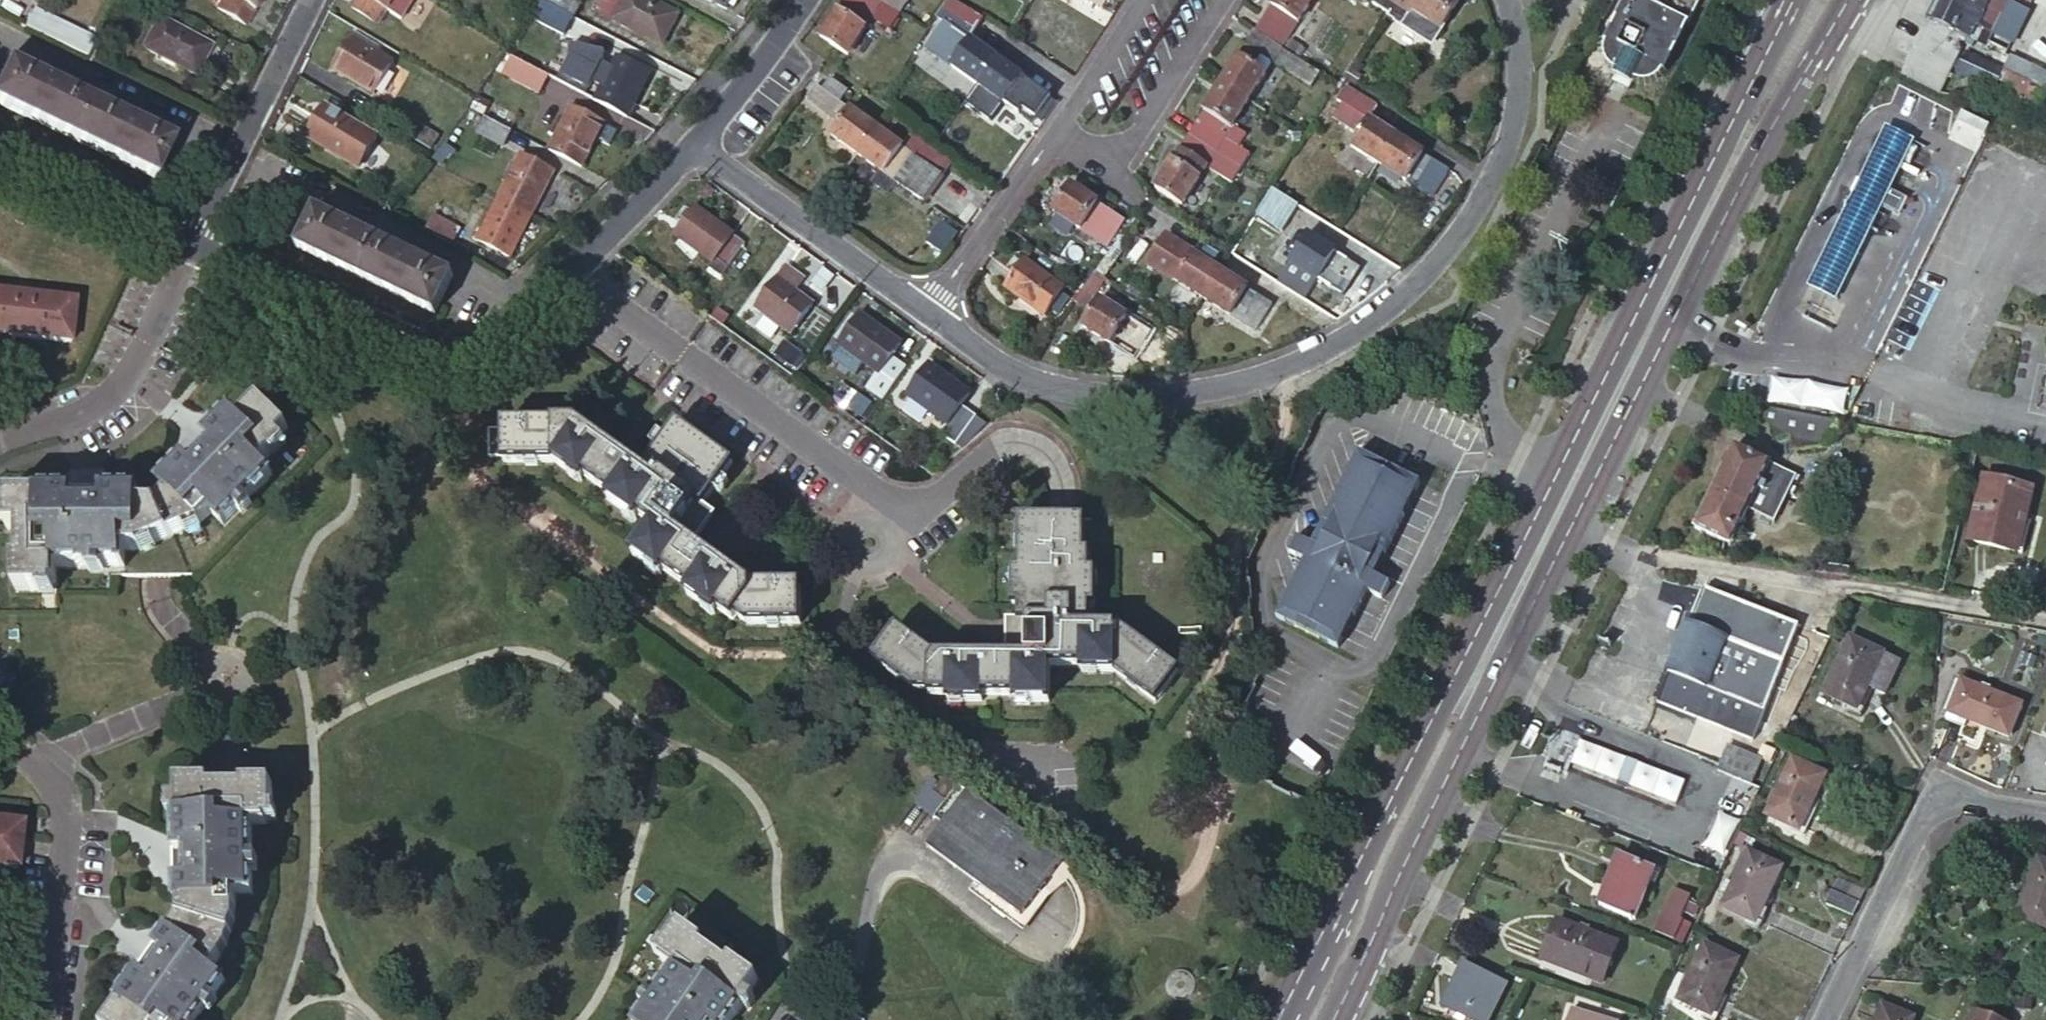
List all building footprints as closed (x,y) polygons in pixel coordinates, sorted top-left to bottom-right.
[(260,0),(220,0),(215,8),(243,26),(260,0)] [(350,7),(378,24),(387,9),(402,19),(414,0),(354,0),(350,7)] [(545,2),(575,16),(583,1),(580,0),(546,0),(545,2)] [(679,14),(652,0),(603,0),(597,12),(662,45),(679,14)] [(727,9),(730,2),(735,4),(737,0),(710,0),(727,9)] [(877,0),(845,0),(839,11),(838,10),(821,38),(848,55),(872,18),(891,29),(900,15),(877,0)] [(900,15),(909,0),(877,0),(900,15)] [(1255,31),(1282,49),(1313,0),(1275,0),(1271,6),(1255,31)] [(1460,0),(1376,0),(1373,4),(1386,12),(1385,14),(1424,39),(1429,32),(1437,37),(1460,0)] [(1703,0),(1627,0),(1606,41),(1609,42),(1607,46),(1606,51),(1607,54),(1607,56),(1608,59),(1610,62),(1611,65),(1612,66),(1614,68),(1616,70),(1619,71),(1614,79),(1631,88),(1635,79),(1639,81),(1644,82),(1649,81),(1653,81),(1658,79),(1660,77),(1664,74),(1666,71),(1668,72),(1703,0)] [(1937,1),(1931,15),(1936,17),(1911,73),(1945,90),(1969,40),(1975,43),(1982,29),(1992,34),(2008,0),(1936,0),(1937,1)] [(566,32),(573,19),(548,6),(541,19),(566,32)] [(25,27),(87,56),(97,38),(34,8),(25,27)] [(195,74),(210,45),(159,18),(143,47),(195,74)] [(998,59),(972,40),(945,22),(927,48),(979,86),(998,59)] [(376,46),(350,31),(348,35),(373,51),(376,46)] [(1282,49),(1255,31),(1239,57),(1222,83),(1249,101),(1272,64),(1310,88),(1320,73),(1282,49)] [(384,72),(390,61),(373,51),(348,35),(347,35),(328,67),(393,105),(405,84),(384,72)] [(603,63),(604,48),(571,45),(570,60),(558,82),(586,96),(593,81),(603,86),(595,101),(628,118),(651,73),(617,56),(612,68),(603,63)] [(2045,93),(2045,72),(2000,48),(1994,60),(1970,49),(1961,69),(1998,89),(2000,86),(2038,109),(2045,93)] [(533,120),(550,129),(563,104),(541,93),(549,76),(511,57),(502,76),(544,97),(533,120)] [(1026,79),(998,59),(979,86),(1032,123),(1050,97),(1026,79)] [(171,141),(8,63),(0,79),(0,104),(154,178),(171,141)] [(832,136),(858,154),(877,128),(877,127),(836,99),(844,88),(830,78),(822,88),(816,85),(806,99),(840,123),(832,136)] [(1249,101),(1222,83),(1204,110),(1189,136),(1241,169),(1242,170),(1251,156),(1225,139),(1213,131),(1221,120),(1232,128),(1249,101)] [(1369,120),(1378,107),(1345,87),(1337,102),(1357,114),(1348,128),(1360,135),(1352,147),(1380,164),(1396,137),(1369,120)] [(492,101),(484,117),(511,131),(519,115),(492,101)] [(358,167),(376,137),(323,105),(305,135),(358,167)] [(548,150),(582,167),(604,123),(571,105),(548,150)] [(616,113),(610,125),(644,140),(649,128),(616,113)] [(511,131),(484,117),(477,132),(503,146),(511,131)] [(432,148),(440,134),(412,119),(404,132),(432,148)] [(1225,139),(1232,128),(1221,120),(1213,131),(1225,139)] [(877,128),(858,154),(925,202),(943,177),(953,164),(912,134),(903,146),(877,127),(877,128)] [(1241,169),(1189,136),(1173,160),(1172,160),(1154,188),(1183,205),(1206,168),(1232,184),(1241,169)] [(1450,171),(1396,137),(1380,164),(1433,198),(1450,171)] [(1863,138),(1802,257),(1832,272),(1892,153),(1863,138)] [(521,153),(499,197),(532,214),(554,170),(521,153)] [(1108,247),(1125,220),(1098,202),(1098,201),(1071,184),(1054,211),(1108,247)] [(532,214),(499,197),(477,241),(510,258),(532,214)] [(676,235),(714,262),(710,267),(722,276),(746,244),(733,235),(695,208),(676,235)] [(435,313),(453,275),(316,211),(298,247),(435,313)] [(433,215),(425,229),(451,245),(460,230),(433,215)] [(1344,295),(1361,269),(1336,253),(1336,252),(1309,234),(1308,235),(1301,230),(1285,256),(1292,260),(1291,263),(1304,271),(1318,280),(1344,295)] [(1150,265),(1203,298),(1221,270),(1194,253),(1193,254),(1167,237),(1150,265)] [(1046,316),(1065,288),(1025,261),(1005,287),(1046,316)] [(1291,263),(1285,272),(1298,281),(1304,271),(1291,263)] [(792,333),(814,305),(795,292),(805,279),(787,266),(757,307),(792,333)] [(1221,270),(1203,298),(1256,332),(1273,304),(1247,288),(1248,287),(1221,270)] [(69,343),(74,301),(0,292),(0,335),(69,343)] [(1136,359),(1152,332),(1128,316),(1128,315),(1100,299),(1083,326),(1136,359)] [(883,399),(906,367),(892,356),(901,343),(861,314),(839,345),(879,373),(868,388),(883,399)] [(1449,349),(1457,353),(1460,347),(1451,343),(1449,349)] [(1454,359),(1457,353),(1449,349),(1445,355),(1454,359)] [(963,405),(971,393),(930,364),(907,395),(948,424),(941,433),(957,444),(977,416),(963,405)] [(71,494),(36,494),(36,498),(4,498),(4,530),(16,530),(16,562),(13,562),(13,592),(38,592),(39,586),(54,586),(54,580),(53,569),(88,569),(88,562),(101,562),(101,569),(122,569),(122,552),(138,552),(138,544),(154,545),(184,531),(193,522),(198,526),(209,515),(221,528),(236,513),(231,508),(240,499),(246,504),(270,479),(260,468),(271,457),(266,452),(287,432),(259,403),(238,423),(229,414),(227,416),(216,426),(204,439),(205,440),(183,461),(182,460),(157,486),(166,495),(154,507),(138,507),(138,493),(102,494),(102,495),(71,495),(71,494)] [(1827,420),(1756,407),(1752,417),(1757,431),(1771,427),(1776,441),(1793,436),(1797,451),(1824,444),(1828,427),(1827,420)] [(210,420),(216,426),(227,416),(220,409),(210,420)] [(501,428),(501,455),(501,460),(549,461),(577,481),(581,476),(607,496),(603,501),(630,521),(635,515),(649,526),(629,556),(657,576),(661,571),(688,591),(684,596),(712,617),(716,611),(731,622),(737,614),(747,622),(799,622),(799,584),(749,583),(692,542),(693,540),(684,534),(704,506),(700,503),(709,491),(731,461),(676,421),(643,466),(638,462),(636,466),(575,421),(501,420),(501,428)] [(487,428),(487,455),(501,455),(501,428),(487,428)] [(1770,454),(1733,436),(1692,522),(1730,540),(1747,506),(1773,518),(1785,493),(1797,469),(1769,456),(1770,454)] [(1398,550),(1405,534),(1433,477),(1354,438),(1326,495),(1319,510),(1273,604),(1352,643),(1398,550)] [(2034,492),(1983,480),(1967,543),(2018,555),(2034,492)] [(1319,510),(1326,495),(1310,487),(1302,502),(1319,510)] [(693,540),(723,501),(709,491),(700,503),(704,506),(684,534),(693,540)] [(1083,552),(1083,519),(1019,519),(1019,570),(1012,570),(1012,605),(1018,605),(1018,621),(1007,621),(1007,658),(937,657),(896,627),(872,659),(913,689),(930,689),(930,695),(963,695),(964,702),(983,702),(983,695),(1029,694),(1029,701),(1049,700),(1048,665),(1096,665),(1096,672),(1115,672),(1156,702),(1177,672),(1117,627),(1090,626),(1089,603),(1095,603),(1095,585),(1089,585),(1089,552),(1083,552)] [(1803,624),(1708,584),(1692,621),(1690,620),(1668,668),(1672,670),(1658,700),(1754,739),(1803,624)] [(5,642),(15,641),(15,631),(4,631),(5,642)] [(1887,653),(1853,636),(1825,692),(1860,709),(1887,653)] [(1987,689),(1964,680),(1948,719),(1960,724),(1963,717),(2013,737),(2026,705),(1993,691),(1987,689)] [(1632,757),(1586,740),(1577,763),(1623,781),(1632,757)] [(1732,771),(1755,780),(1765,753),(1731,740),(1723,758),(1720,768),(1731,772),(1732,771)] [(1646,762),(1632,757),(1623,781),(1637,786),(1646,762)] [(1827,773),(1794,757),(1768,813),(1802,828),(1827,773)] [(1692,780),(1646,762),(1637,786),(1683,803),(1692,780)] [(1021,917),(1062,860),(945,775),(942,779),(933,792),(955,808),(927,848),(1021,917)] [(204,1008),(198,1004),(206,993),(211,997),(223,980),(209,971),(220,957),(215,954),(229,913),(234,913),(234,895),(251,895),(251,873),(244,873),(244,860),(251,861),(250,826),(262,826),(266,826),(266,810),(272,810),(272,784),(243,785),(243,789),(208,789),(208,783),(178,784),(178,814),(174,815),(174,852),(176,852),(176,882),(174,882),(174,902),(178,902),(178,918),(168,931),(164,929),(152,946),(154,947),(137,971),(135,969),(115,999),(117,1001),(104,1019),(195,1019),(204,1008)] [(22,873),(27,825),(0,822),(0,871),(22,873)] [(1785,865),(1751,849),(1724,905),(1757,921),(1785,865)] [(1651,865),(1621,853),(1602,904),(1631,916),(1651,865)] [(2042,860),(2017,917),(2045,929),(2045,862),(2042,860)] [(1855,914),(1867,890),(1839,876),(1827,900),(1855,914)] [(1686,909),(1696,914),(1701,905),(1691,900),(1694,896),(1678,888),(1658,929),(1677,938),(1686,920),(1681,918),(1686,909)] [(1699,921),(1701,916),(1696,914),(1686,909),(1681,918),(1686,920),(1677,938),(1688,944),(1693,933),(1699,921)] [(1617,943),(1559,918),(1543,956),(1601,981),(1617,943)] [(744,1008),(741,1006),(760,980),(733,961),(729,966),(702,946),(705,942),(681,926),(667,947),(672,950),(663,963),(667,966),(675,972),(656,1000),(660,1003),(652,1014),(648,1011),(642,1019),(735,1019),(744,1008)] [(1739,959),(1706,944),(1680,998),(1714,1014),(1739,959)] [(1468,963),(1447,1005),(1478,1019),(1490,1019),(1509,983),(1468,963)] [(1884,1005),(1877,1019),(1916,1019),(1917,1019),(1884,1005)] [(1571,1007),(1566,1019),(1610,1019),(1571,1007)]
